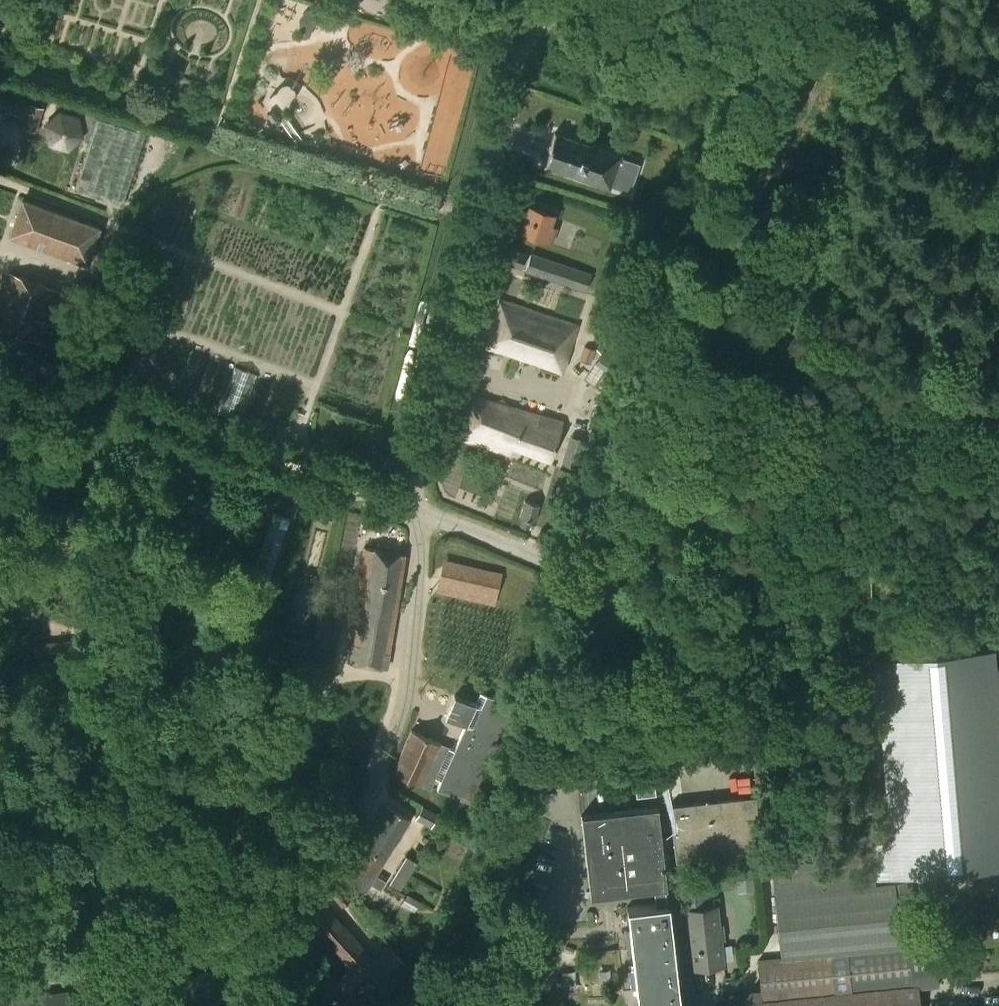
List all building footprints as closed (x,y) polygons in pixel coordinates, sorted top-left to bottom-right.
[(25,116),(22,126),(36,131),(43,108),(29,104),(28,105),(0,97),(0,109),(25,116)] [(58,109),(42,124),(47,143),(66,150),(82,135),(77,116),(58,109)] [(75,189),(116,201),(123,203),(145,134),(97,119),(75,189)] [(609,189),(610,186),(620,158),(621,155),(554,132),(542,167),(609,189)] [(620,158),(610,186),(630,193),(640,164),(625,159),(620,158)] [(101,229),(23,199),(21,198),(8,237),(88,268),(101,229)] [(553,215),(529,208),(520,234),(551,244),(555,229),(549,227),(553,215)] [(505,246),(500,263),(521,270),(526,253),(505,246)] [(531,254),(526,270),(586,290),(591,275),(531,254)] [(0,296),(0,329),(41,344),(48,324),(45,322),(56,291),(8,273),(0,296)] [(561,374),(578,324),(499,298),(484,348),(561,374)] [(580,360),(590,364),(595,350),(585,347),(580,360)] [(234,367),(217,412),(239,420),(256,374),(234,367)] [(549,464),(562,421),(473,396),(462,426),(461,425),(456,439),(509,457),(512,450),(549,464)] [(578,469),(586,441),(570,436),(562,464),(578,469)] [(523,501),(519,518),(522,519),(520,527),(529,530),(531,522),(534,523),(539,505),(523,501)] [(269,523),(265,535),(282,541),(286,529),(290,516),(273,511),(269,523)] [(250,578),(267,584),(282,541),(265,535),(250,578)] [(381,669),(388,670),(391,654),(389,654),(406,555),(400,554),(401,552),(372,548),(372,549),(363,548),(350,644),(349,644),(347,663),(354,664),(354,666),(381,670),(381,669)] [(502,572),(444,559),(437,591),(494,604),(502,572)] [(84,640),(34,643),(35,658),(84,654),(84,640)] [(889,817),(894,882),(911,880),(910,877),(998,870),(998,686),(996,649),(876,659),(889,817)] [(455,751),(410,731),(392,773),(431,791),(436,780),(440,782),(437,791),(482,811),(525,714),(480,694),(475,705),(454,696),(444,718),(465,727),(455,751)] [(653,781),(634,784),(636,797),(655,795),(653,781)] [(669,806),(675,862),(761,852),(754,796),(669,806)] [(341,877),(351,884),(365,892),(370,884),(381,890),(386,881),(376,876),(411,819),(386,804),(341,877)] [(422,806),(416,818),(431,826),(437,814),(422,806)] [(580,816),(590,897),(653,890),(654,904),(666,903),(664,889),(666,888),(657,807),(580,816)] [(718,1005),(919,1005),(917,987),(939,985),(938,977),(936,951),(919,952),(918,945),(917,945),(911,880),(894,882),(889,817),(881,818),(868,819),(871,854),(810,861),(811,867),(789,869),(772,871),(774,894),(780,957),(757,959),(760,990),(761,1002),(726,1005),(718,1005)] [(290,862),(298,871),(306,865),(298,855),(290,862)] [(405,855),(388,883),(400,891),(417,863),(405,855)] [(755,879),(737,881),(738,891),(756,889),(755,879)] [(277,930),(304,962),(306,960),(328,986),(345,1005),(346,1005),(367,986),(374,995),(389,980),(390,981),(406,964),(389,947),(376,959),(326,902),(332,897),(342,908),(352,900),(334,880),(277,930)] [(720,882),(706,883),(707,891),(721,889),(720,882)] [(715,908),(706,909),(704,887),(682,890),(683,905),(670,906),(673,931),(689,929),(693,967),(721,964),(715,908)] [(406,895),(401,904),(413,911),(418,902),(406,895)] [(720,899),(707,900),(708,907),(720,906),(720,899)] [(654,904),(626,907),(637,1005),(680,1005),(668,902),(666,903),(654,904)] [(248,950),(240,953),(243,961),(251,957),(248,950)] [(222,966),(190,976),(189,972),(172,978),(174,981),(141,992),(145,1005),(221,1005),(234,1002),(222,966)] [(67,988),(0,998),(0,1005),(70,1005),(67,988)]
